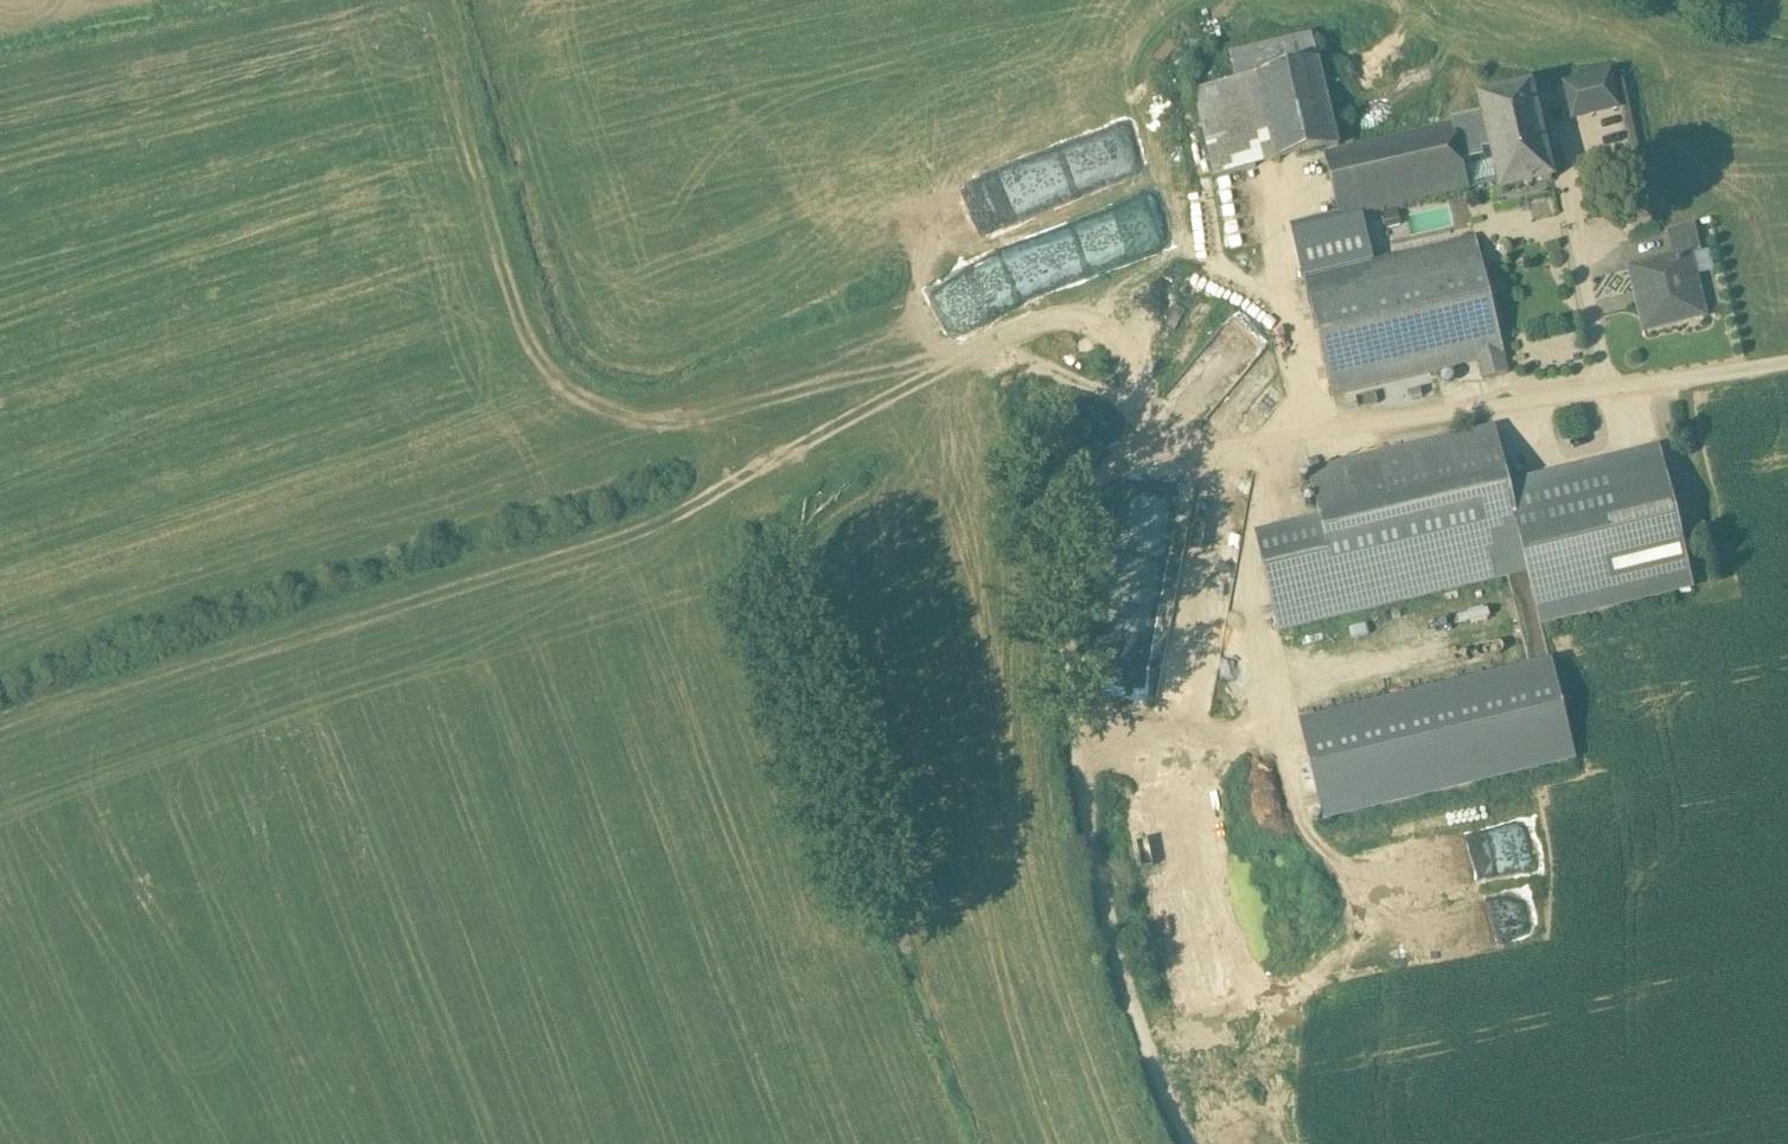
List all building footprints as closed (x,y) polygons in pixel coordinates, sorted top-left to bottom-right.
[(1316,41),(1233,58),(1238,85),(1260,80),(1322,67),(1316,41)] [(1322,67),(1260,80),(1277,165),(1340,152),(1322,67)] [(1610,77),(1582,84),(1590,118),(1618,111),(1610,77)] [(1238,85),(1196,94),(1214,179),(1277,165),(1260,80),(1238,85)] [(1582,84),(1566,88),(1574,122),(1590,118),(1582,84)] [(1532,96),(1484,106),(1497,165),(1504,196),(1520,192),(1522,200),(1534,197),(1533,189),(1552,185),(1532,96)] [(1488,125),(1456,133),(1466,173),(1497,165),(1488,125)] [(1456,133),(1328,165),(1342,223),(1343,228),(1362,223),(1472,196),(1466,173),(1456,133)] [(1342,223),(1294,235),(1305,283),(1372,266),(1372,265),(1362,223),(1343,228),(1342,223)] [(1695,226),(1668,233),(1674,259),(1690,255),(1690,257),(1702,254),(1695,226)] [(1372,266),(1305,283),(1334,400),(1479,363),(1484,381),(1509,375),(1504,357),(1505,356),(1476,239),(1372,265),(1372,266)] [(1674,259),(1631,270),(1636,292),(1641,291),(1651,331),(1705,318),(1690,257),(1690,255),(1674,259)] [(1495,429),(1310,474),(1321,520),(1256,535),(1279,629),(1527,569),(1529,569),(1512,498),(1495,429)] [(1632,520),(1599,528),(1618,604),(1693,585),(1663,462),(1620,472),(1632,520)] [(1620,472),(1512,498),(1529,569),(1527,569),(1540,623),(1618,604),(1599,528),(1632,520),(1620,472)] [(1551,665),(1301,724),(1325,824),(1575,765),(1551,665)]
